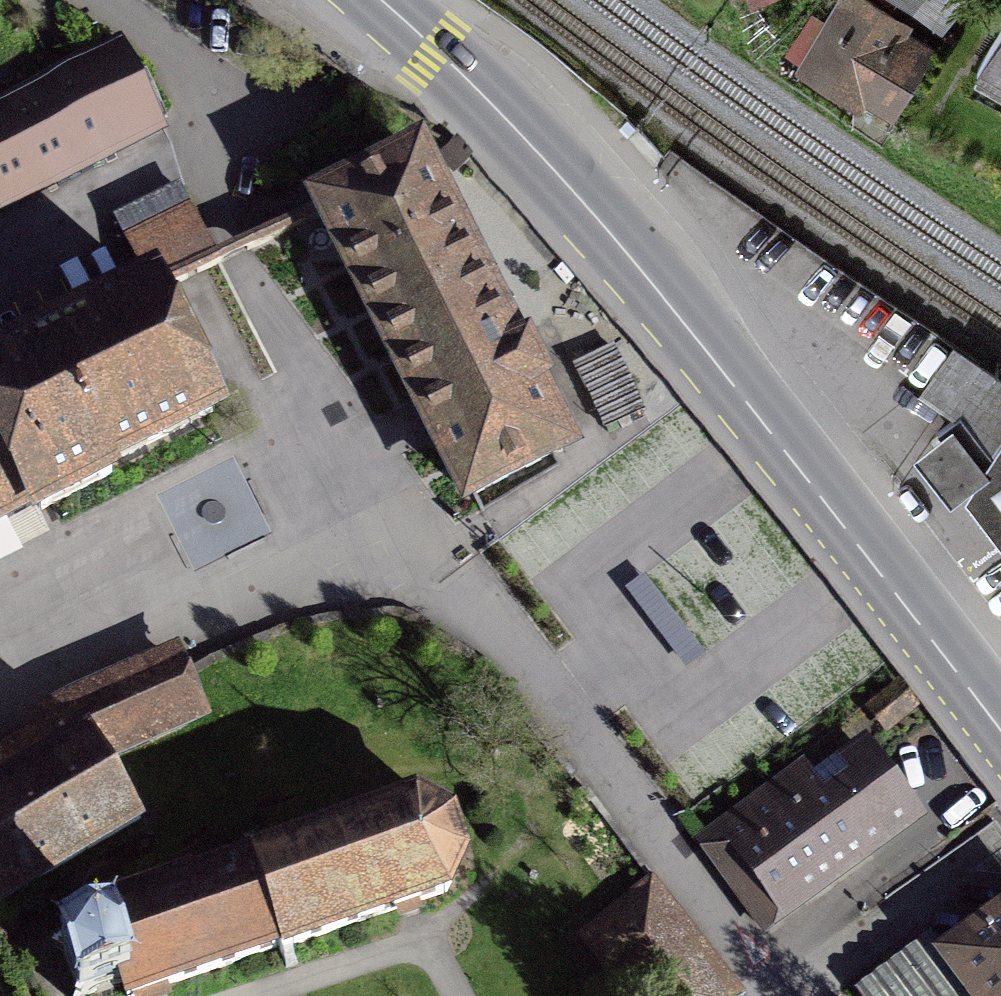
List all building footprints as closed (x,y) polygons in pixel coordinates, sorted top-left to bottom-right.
[(930,55),(841,0),(840,0),(794,74),(883,130),(930,55)] [(941,40),(971,0),(887,0),(941,40)] [(970,84),(1000,101),(1000,28),(970,84)] [(0,107),(0,214),(170,129),(126,43),(0,107)] [(470,500),(568,450),(538,392),(552,384),(531,342),(517,349),(419,160),(321,210),(397,359),(470,500)] [(210,261),(183,209),(127,237),(154,289),(210,261)] [(0,367),(0,477),(10,496),(29,487),(41,510),(78,491),(108,476),(103,465),(214,409),(154,289),(0,367)] [(952,398),(939,418),(949,427),(903,459),(942,511),(960,500),(1000,547),(1000,385),(970,365),(952,398)] [(0,477),(0,501),(10,496),(0,477)] [(36,722),(55,757),(92,739),(101,752),(194,710),(180,679),(171,659),(118,682),(78,701),(36,722)] [(101,752),(92,739),(55,757),(9,784),(0,789),(0,914),(147,836),(101,752)] [(796,889),(905,808),(869,760),(846,778),(835,763),(788,799),(776,784),(700,840),(766,929),(804,901),(796,889)] [(290,945),(445,892),(462,857),(451,821),(417,803),(334,832),(325,806),(317,809),(320,818),(257,841),(253,830),(243,834),(252,860),(171,888),(166,874),(106,895),(111,909),(96,914),(102,932),(66,946),(54,940),(51,946),(63,951),(77,990),(75,995),(83,995),(84,994),(120,980),(130,978),(135,995),(156,988),(280,946),(286,966),(297,963),(290,945)] [(640,995),(716,995),(725,991),(650,894),(595,937),(640,995)] [(957,956),(940,933),(860,992),(863,995),(1000,995),(1000,923),(957,956)]
